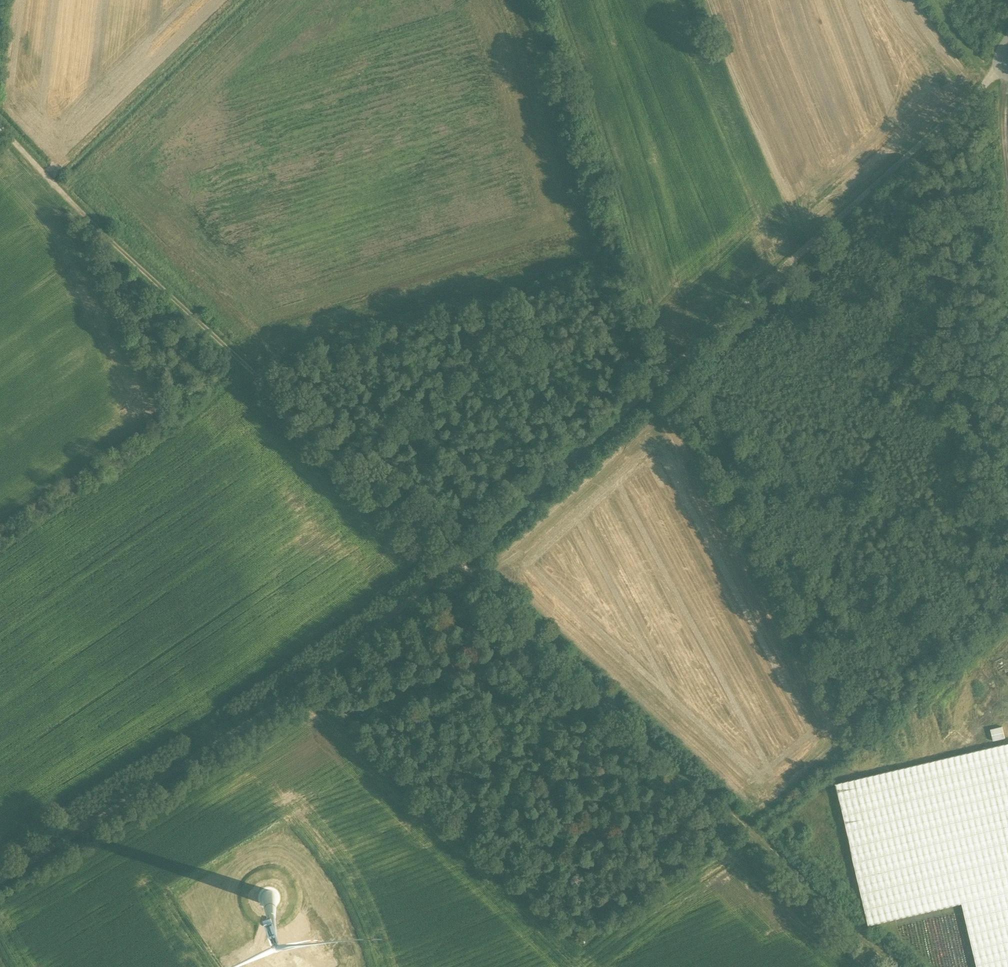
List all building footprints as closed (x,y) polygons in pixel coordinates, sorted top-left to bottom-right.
[(989,728),(992,740),(1004,738),(1001,725),(989,728)] [(835,784),(868,925),(962,903),(977,966),(1007,966),(1007,744),(835,784)]
